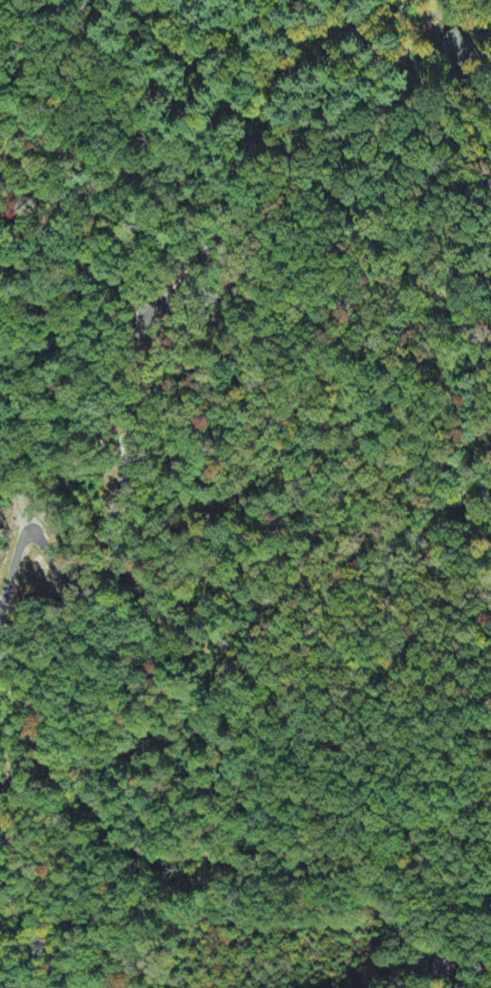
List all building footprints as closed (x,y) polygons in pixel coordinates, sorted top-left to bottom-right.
[(461,76),(481,64),(459,30),(439,42),(444,51),(446,50),(461,76)]
